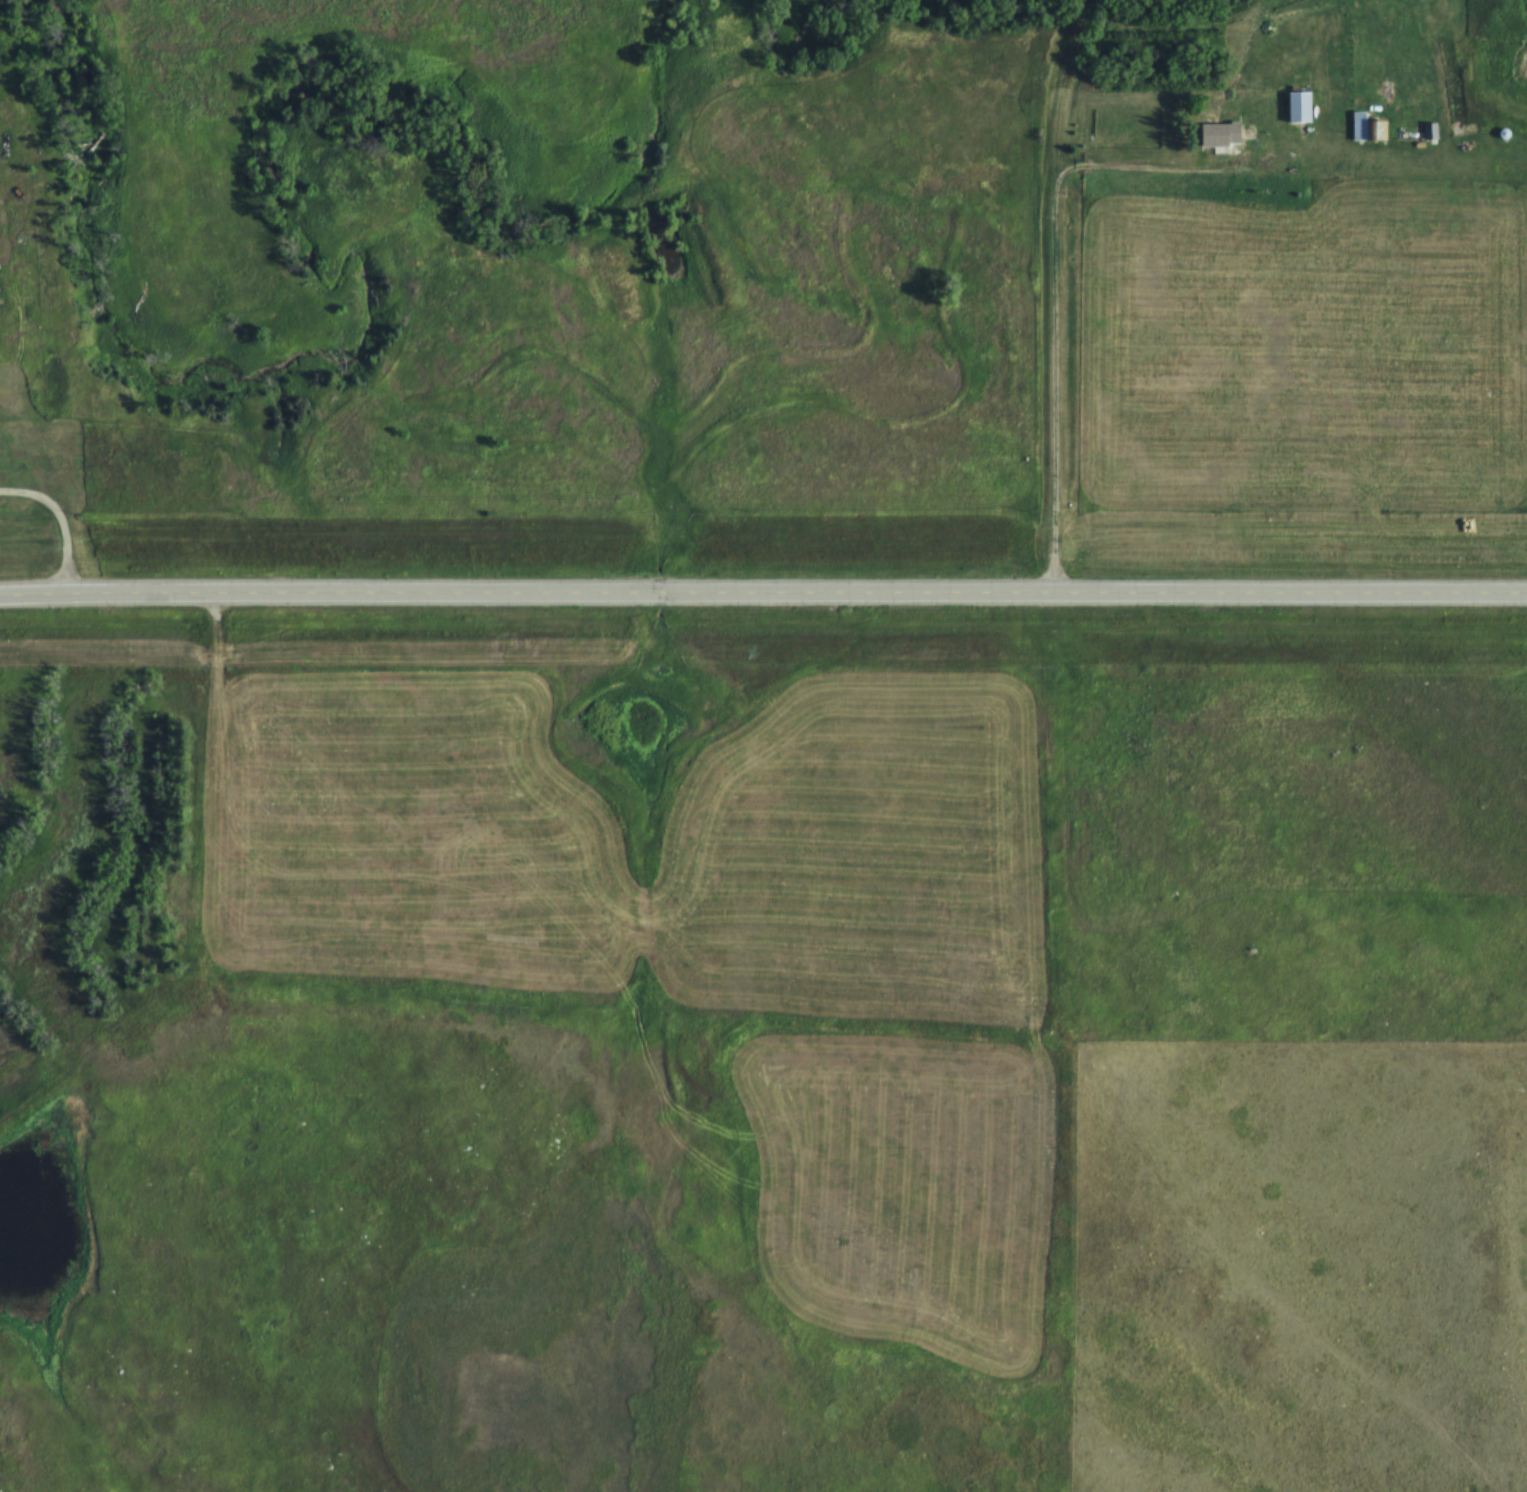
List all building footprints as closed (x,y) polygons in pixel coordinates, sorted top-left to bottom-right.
[(1287,94),(1287,125),(1311,125),(1310,94),(1287,94)] [(1351,143),(1386,143),(1386,122),(1365,122),(1365,113),(1351,113),(1351,143)] [(1200,148),(1243,148),(1243,137),(1244,137),(1244,124),(1200,124),(1200,148)]
